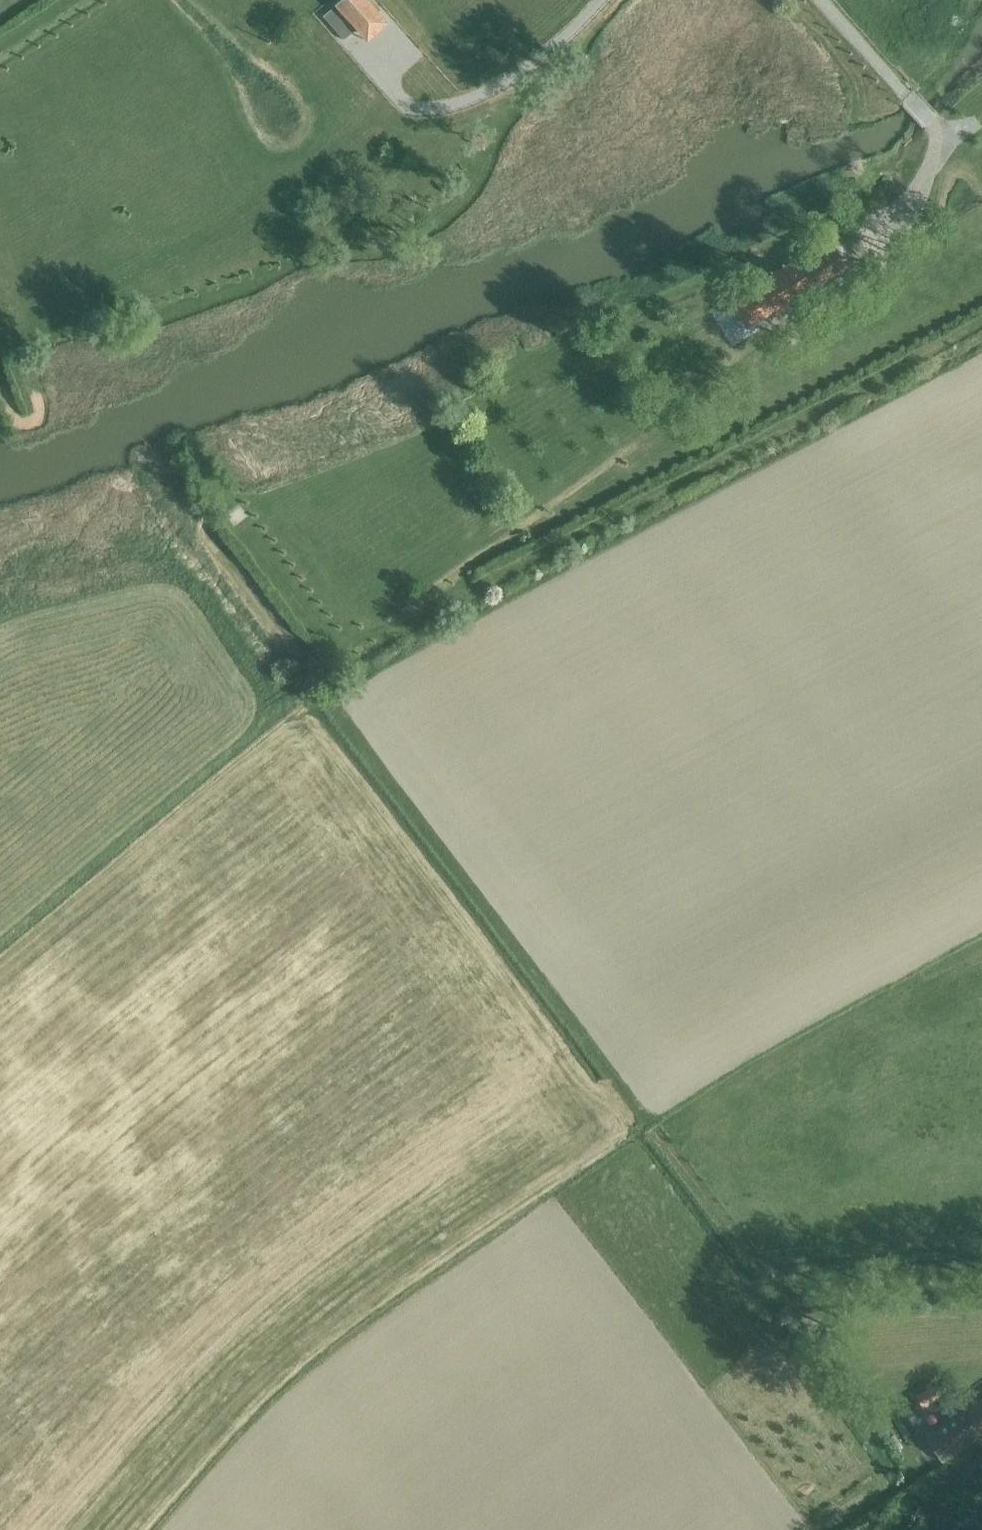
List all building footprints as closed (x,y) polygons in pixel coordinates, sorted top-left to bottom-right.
[(390,22),(370,0),(342,0),(324,16),(345,40),(357,29),(369,41),(390,22)] [(729,300),(747,328),(777,310),(778,312),(849,267),(834,243),(799,265),(795,258),(729,300)] [(723,319),(722,297),(706,298),(707,320),(723,319)] [(932,1385),(928,1388),(929,1390),(918,1397),(925,1407),(943,1396),(937,1385),(933,1387),(932,1385)] [(942,1461),(981,1433),(981,1396),(924,1435),(942,1461)]
